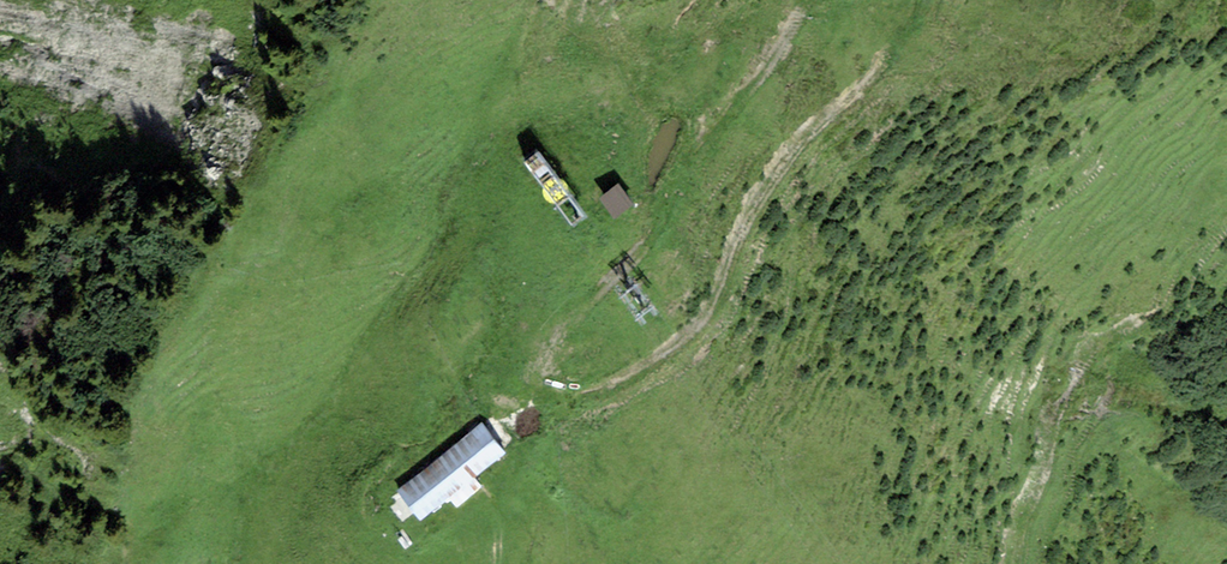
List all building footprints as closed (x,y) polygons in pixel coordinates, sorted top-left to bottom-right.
[(620,181),(600,195),(616,219),(636,205),(620,181)] [(483,426),(396,493),(419,522),(448,500),(457,507),(482,488),(472,476),(503,452),(483,426)]
